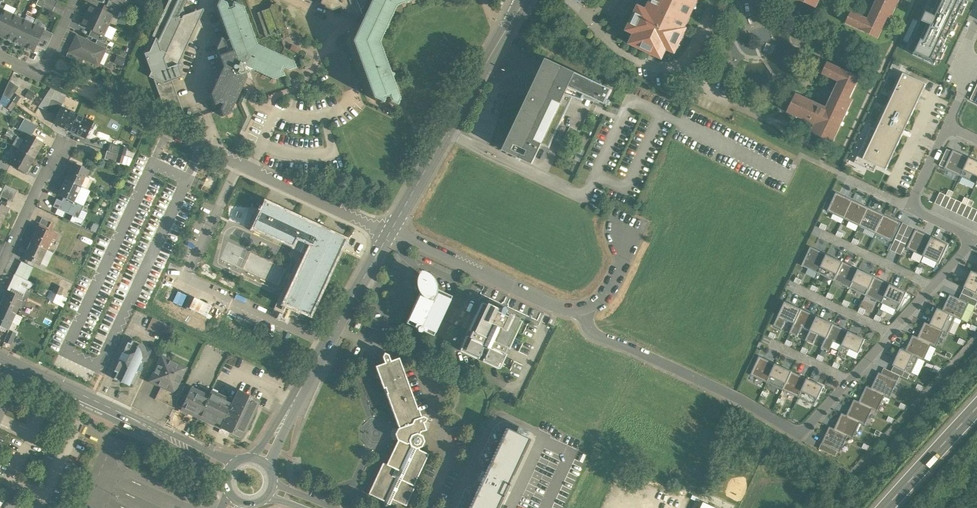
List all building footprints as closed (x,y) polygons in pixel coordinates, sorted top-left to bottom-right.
[(39,0),(38,0),(35,5),(52,12),(54,7),(43,2),(39,0)] [(178,18),(186,0),(169,0),(144,54),(151,72),(149,77),(153,79),(167,117),(186,125),(188,125),(172,81),(182,77),(178,66),(188,45),(184,43),(193,25),(186,22),(188,19),(186,15),(183,16),(181,19),(178,18)] [(243,7),(235,3),(232,2),(231,5),(231,6),(231,7),(229,8),(228,7),(228,8),(226,3),(220,0),(218,0),(217,3),(216,6),(228,40),(226,41),(225,41),(224,40),(221,38),(220,41),(216,49),(223,67),(211,95),(213,103),(214,106),(218,104),(218,103),(219,103),(221,104),(222,105),(219,109),(222,117),(226,116),(226,115),(229,114),(246,78),(253,81),(254,81),(250,71),(253,70),(273,80),(281,77),(284,76),(283,73),(282,72),(282,71),(283,69),(288,71),(296,68),(294,65),(293,61),(256,45),(243,7)] [(319,4),(319,5),(323,7),(323,8),(331,11),(339,8),(358,17),(358,16),(361,18),(350,42),(371,98),(379,102),(378,102),(381,104),(383,100),(382,99),(383,99),(383,98),(385,98),(386,98),(388,103),(395,106),(397,103),(396,102),(398,99),(390,78),(391,78),(392,75),(391,74),(389,73),(388,73),(377,43),(394,7),(413,0),(320,0),(319,4)] [(654,0),(652,0),(651,4),(653,6),(650,12),(641,8),(634,24),(631,23),(627,31),(635,34),(631,43),(635,45),(635,44),(643,47),(642,48),(650,52),(651,51),(658,54),(658,56),(662,58),(666,49),(673,52),(675,48),(674,48),(675,44),(677,45),(679,41),(677,40),(681,32),(682,33),(684,29),(683,28),(684,24),(683,23),(686,16),(688,17),(692,9),(690,8),(694,1),(695,1),(696,0),(654,0)] [(803,3),(803,2),(815,8),(819,0),(797,0),(803,3)] [(867,19),(851,11),(845,23),(878,38),(887,17),(890,18),(899,0),(876,0),(867,19)] [(913,55),(935,65),(965,0),(939,0),(932,15),(926,12),(921,22),(927,25),(913,55)] [(120,6),(108,1),(106,6),(117,11),(120,6)] [(102,11),(90,5),(86,16),(107,26),(112,16),(102,11)] [(118,12),(105,6),(102,11),(112,16),(116,17),(118,12)] [(272,7),(257,13),(266,37),(270,36),(272,38),(275,40),(278,41),(281,41),(281,40),(283,40),(284,39),(272,7)] [(3,37),(13,16),(3,11),(0,16),(0,36),(3,37)] [(23,20),(13,16),(3,37),(13,42),(23,20)] [(107,26),(86,16),(81,26),(91,31),(103,36),(107,26)] [(23,20),(13,42),(23,47),(33,25),(23,20)] [(43,30),(33,25),(23,47),(33,51),(43,30)] [(103,36),(91,31),(88,36),(97,40),(104,44),(107,38),(103,36)] [(94,46),(77,37),(70,52),(84,59),(97,65),(104,50),(94,46)] [(104,44),(97,40),(94,46),(104,50),(105,51),(107,45),(104,44)] [(84,59),(70,52),(68,51),(66,57),(82,64),(84,59)] [(534,90),(536,92),(534,95),(507,152),(508,153),(531,164),(541,145),(564,95),(568,87),(585,95),(605,105),(611,90),(551,61),(550,62),(546,70),(546,71),(543,77),(542,79),(539,80),(536,81),(535,84),(534,87),(534,90)] [(838,82),(826,108),(795,94),(787,113),(814,126),(810,133),(832,144),(852,101),(849,99),(859,78),(827,63),(821,75),(838,82)] [(926,84),(903,73),(863,159),(887,170),(926,84)] [(18,88),(9,81),(2,95),(9,100),(14,93),(14,94),(18,88)] [(585,95),(568,87),(564,95),(572,98),(582,101),(585,95)] [(14,93),(9,100),(15,104),(19,97),(14,94),(14,93)] [(572,98),(564,95),(541,145),(549,148),(572,98)] [(62,104),(51,99),(45,110),(56,116),(60,107),(61,107),(62,104)] [(9,100),(4,106),(10,110),(15,104),(9,100)] [(61,107),(60,107),(56,116),(53,123),(69,130),(76,115),(61,107)] [(76,115),(69,130),(85,138),(92,122),(76,115)] [(29,122),(20,116),(15,126),(24,131),(29,122)] [(28,135),(19,150),(34,158),(43,143),(28,135)] [(120,146),(110,143),(107,151),(118,154),(120,146)] [(127,148),(120,146),(118,154),(125,156),(127,148)] [(944,169),(960,176),(969,157),(960,153),(960,154),(953,151),(952,152),(947,149),(939,166),(944,168),(944,169)] [(34,158),(19,150),(10,165),(25,173),(34,158)] [(118,154),(107,151),(105,159),(123,164),(125,156),(118,154)] [(976,184),(976,161),(969,157),(960,176),(976,184)] [(0,162),(0,169),(6,172),(9,167),(0,162)] [(88,171),(73,164),(66,179),(81,187),(88,171)] [(81,187),(66,179),(58,195),(64,198),(73,203),(81,187)] [(5,185),(0,196),(0,197),(12,202),(17,190),(5,185)] [(827,212),(844,219),(852,200),(836,193),(827,212)] [(935,204),(940,206),(946,195),(940,193),(935,204)] [(940,206),(946,209),(951,198),(946,195),(940,206)] [(73,203),(64,198),(62,202),(57,200),(53,207),(72,216),(78,219),(83,208),(73,203)] [(946,209),(951,211),(956,200),(951,198),(946,209)] [(844,219),(860,227),(868,208),(852,200),(844,219)] [(951,211),(956,214),(962,203),(956,200),(951,211)] [(346,239),(264,202),(260,211),(253,226),(252,228),(292,246),(296,237),(311,244),(284,304),(294,309),(310,316),(346,239)] [(956,214),(962,216),(967,205),(962,203),(956,214)] [(0,204),(0,223),(1,224),(8,208),(1,205),(0,204)] [(962,216),(967,219),(972,208),(967,205),(962,216)] [(253,226),(260,211),(253,207),(246,222),(253,226)] [(860,227),(875,234),(884,215),(868,208),(860,227)] [(972,221),(976,212),(976,210),(972,208),(967,219),(972,221)] [(875,234),(892,241),(900,223),(884,215),(875,234)] [(84,222),(72,216),(69,221),(81,227),(84,222)] [(53,224),(42,218),(38,227),(49,232),(53,224)] [(895,239),(900,242),(908,225),(903,223),(895,239)] [(914,228),(908,225),(900,242),(906,244),(914,228)] [(49,232),(38,227),(30,243),(46,250),(53,234),(49,232)] [(907,248),(923,256),(931,237),(915,229),(907,248)] [(948,245),(931,237),(923,256),(940,264),(948,245)] [(895,253),(900,242),(895,239),(890,250),(895,253)] [(906,244),(900,242),(895,253),(901,255),(906,244)] [(46,250),(30,243),(23,259),(39,266),(46,250)] [(801,266),(817,274),(826,255),(810,247),(801,266)] [(817,274),(833,281),(842,262),(826,255),(817,274)] [(833,281),(849,289),(858,270),(842,262),(833,281)] [(849,289),(865,297),(874,277),(858,270),(849,289)] [(976,274),(972,272),(964,288),(976,294),(976,274)] [(28,281),(14,274),(8,288),(8,289),(21,295),(28,281)] [(425,277),(421,275),(419,279),(419,283),(419,287),(421,291),(405,324),(432,336),(451,296),(431,287),(430,283),(428,280),(425,277)] [(865,297),(881,304),(890,285),(874,277),(865,297)] [(28,281),(21,295),(8,289),(7,291),(22,298),(24,299),(32,283),(28,281)] [(63,288),(56,285),(53,292),(60,296),(63,288)] [(881,304),(898,312),(907,292),(890,285),(881,304)] [(976,301),(976,294),(964,288),(961,294),(976,301)] [(6,290),(0,305),(0,307),(15,314),(19,306),(22,298),(7,291),(6,290)] [(60,296),(53,292),(50,300),(56,303),(60,296)] [(959,299),(969,303),(975,307),(976,303),(976,301),(961,294),(959,299)] [(956,318),(961,320),(966,310),(969,304),(959,299),(950,295),(942,311),(956,317),(956,318)] [(801,309),(784,301),(773,325),(781,329),(786,319),(794,323),(801,309)] [(486,305),(481,303),(468,331),(470,332),(468,337),(466,336),(459,351),(477,359),(479,356),(483,358),(481,361),(499,369),(500,366),(503,367),(504,364),(503,361),(502,361),(505,354),(503,353),(505,348),(508,350),(521,321),(516,319),(509,316),(506,317),(503,316),(497,313),(495,312),(493,308),(486,305)] [(291,314),(294,309),(284,304),(281,310),(291,314)] [(0,307),(0,326),(7,330),(15,314),(0,307)] [(944,331),(948,334),(956,318),(956,317),(942,311),(937,308),(930,324),(944,331)] [(817,316),(801,309),(794,323),(789,333),(797,337),(802,327),(810,331),(817,316)] [(966,310),(961,320),(968,323),(972,313),(966,310)] [(833,324),(817,316),(810,331),(805,341),(813,344),(818,334),(826,338),(833,324)] [(163,336),(168,325),(152,318),(147,329),(163,336)] [(547,323),(554,326),(556,321),(550,318),(547,323)] [(931,345),(936,347),(944,331),(930,324),(925,322),(918,338),(931,344),(931,345)] [(849,331),(833,324),(826,338),(821,348),(828,352),(833,341),(842,346),(849,331)] [(9,330),(4,342),(10,345),(16,333),(9,330)] [(865,339),(849,331),(842,346),(838,356),(845,359),(850,349),(859,353),(865,339)] [(919,359),(924,361),(931,345),(931,344),(918,338),(914,336),(910,343),(910,342),(905,351),(919,358),(919,359)] [(144,347),(131,341),(130,344),(127,342),(122,355),(121,356),(120,358),(122,361),(118,362),(114,371),(117,373),(114,379),(119,381),(119,380),(121,381),(120,382),(129,386),(130,383),(133,385),(139,372),(141,373),(144,367),(141,366),(146,356),(146,353),(145,351),(145,349),(144,347)] [(910,374),(911,374),(919,359),(919,358),(905,351),(900,349),(892,365),(894,366),(910,374)] [(416,409),(398,358),(389,361),(387,355),(386,354),(385,355),(383,354),(382,356),(382,355),(381,357),(383,363),(374,367),(382,389),(383,389),(397,428),(396,429),(395,431),(394,435),(395,438),(396,440),(397,441),(386,464),(382,463),(367,494),(383,502),(384,507),(389,505),(391,500),(405,506),(414,486),(413,486),(427,455),(418,450),(417,450),(417,448),(420,447),(423,442),(421,436),(418,435),(419,433),(425,431),(422,423),(424,423),(426,419),(422,417),(420,417),(417,409),(416,409)] [(750,375),(767,383),(775,364),(759,356),(750,375)] [(185,368),(161,357),(150,381),(162,387),(161,389),(173,394),(175,389),(185,368)] [(767,383),(783,390),(792,371),(775,364),(767,383)] [(907,380),(910,374),(894,366),(891,372),(900,376),(907,380)] [(884,368),(881,374),(898,381),(900,376),(891,372),(884,368)] [(783,390),(798,398),(807,379),(792,371),(783,390)] [(881,374),(880,373),(876,380),(875,380),(871,389),(885,396),(890,398),(898,381),(881,374)] [(798,398),(815,406),(824,387),(807,379),(798,398)] [(871,389),(867,387),(864,394),(863,393),(859,402),(873,409),(877,411),(885,396),(871,389)] [(208,396),(190,388),(180,410),(198,418),(208,396)] [(173,394),(161,389),(156,399),(168,404),(173,394)] [(173,394),(168,404),(174,407),(182,392),(175,389),(173,394)] [(232,401),(211,391),(208,396),(198,418),(220,428),(219,431),(228,435),(229,433),(241,439),(259,401),(238,390),(232,401)] [(859,402),(855,400),(851,409),(850,408),(846,416),(861,422),(860,423),(865,425),(873,409),(859,402)] [(846,416),(843,414),(838,422),(834,429),(848,436),(853,439),(860,423),(861,422),(846,416)] [(834,429),(830,427),(827,434),(826,434),(821,443),(838,451),(841,452),(848,436),(834,429)] [(506,429),(468,507),(496,507),(503,492),(528,439),(506,429)] [(835,457),(838,451),(821,443),(819,449),(835,457)]
